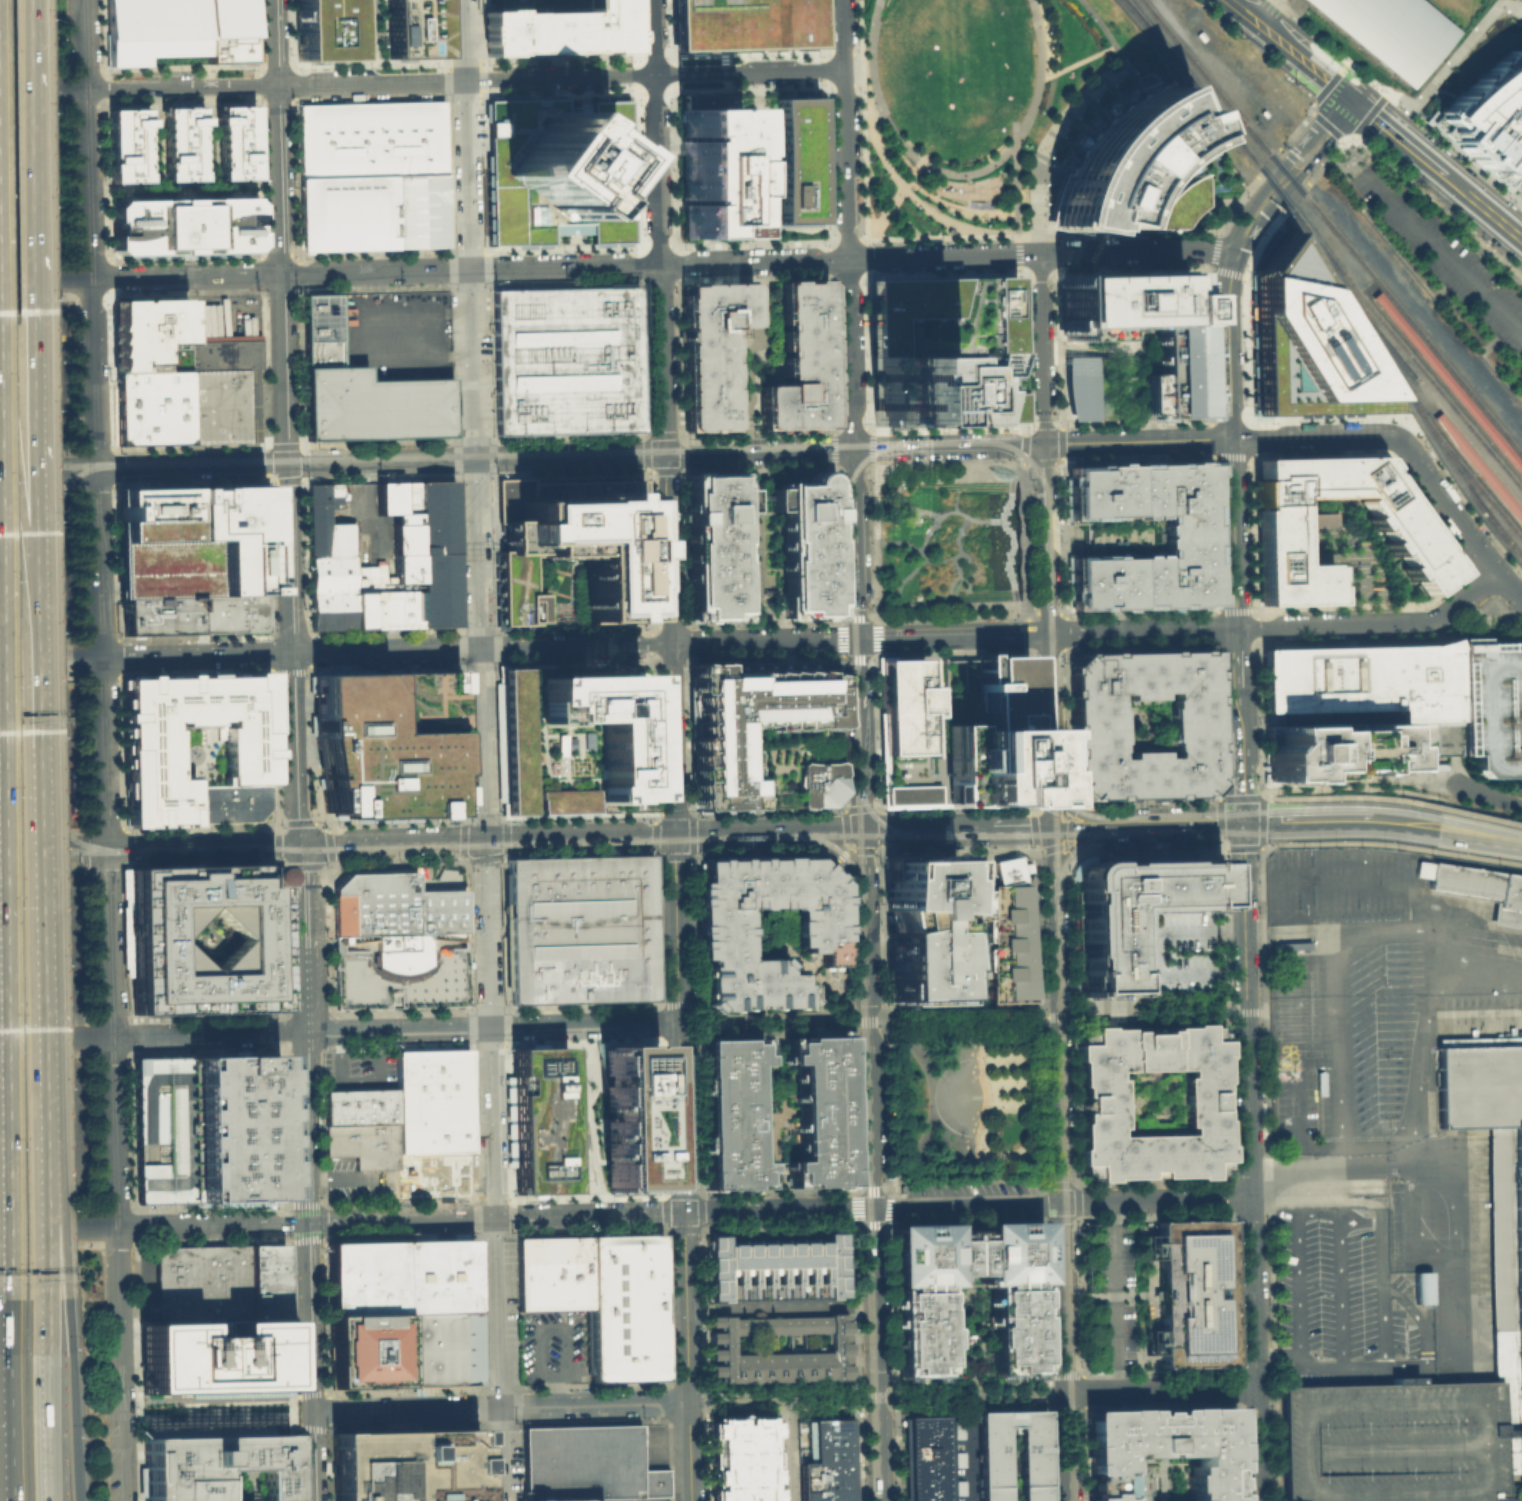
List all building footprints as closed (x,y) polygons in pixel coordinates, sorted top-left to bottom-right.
[(250,61),(248,0),(104,0),(106,65),(204,62),(250,61)] [(297,66),(295,0),(352,0),(354,64),(297,66)] [(387,63),(385,0),(441,0),(443,61),(387,63)] [(588,12),(588,0),(630,0),(631,31),(633,31),(633,43),(631,43),(632,54),(605,55),(605,53),(509,55),(509,57),(487,58),(487,45),(483,45),(483,26),(486,26),(486,12),(497,12),(497,10),(515,10),(515,14),(588,12)] [(815,52),(814,0),(670,0),(671,54),(815,52)] [(1412,91),(1303,0),(1420,0),(1460,33),(1412,91)] [(1516,53),(1521,50),(1521,159),(1521,165),(1513,176),(1510,173),(1507,177),(1489,162),(1485,168),(1479,164),(1477,166),(1451,145),(1453,142),(1448,138),(1451,134),(1445,129),(1447,127),(1436,119),(1439,115),(1436,113),(1456,88),(1459,91),(1468,80),(1470,81),(1487,63),(1491,66),(1508,46),(1516,53)] [(1194,143),(1201,176),(1202,205),(1193,211),(1186,218),(1181,228),(1154,228),(1147,224),(1119,224),(1118,227),(1090,221),(1089,228),(1085,228),(1084,232),(1049,228),(1053,204),(1060,181),(1071,160),(1084,140),(1100,123),(1118,106),(1138,94),(1159,83),(1171,111),(1182,108),(1188,127),(1194,143)] [(678,93),(729,92),(729,107),(734,107),(737,236),(682,237),(678,93)] [(815,96),(818,223),(773,224),(770,97),(815,96)] [(491,243),(489,135),(488,101),(629,97),(632,240),(562,241),(491,243)] [(299,177),(297,104),(443,100),(444,172),(393,174),(299,177)] [(216,106),(253,105),(255,179),(218,180),(216,106)] [(163,107),(200,107),(201,180),(164,180),(163,107)] [(108,108),(144,108),(146,181),(110,182),(108,108)] [(447,246),(444,172),(393,174),(395,247),(447,246)] [(395,247),(393,174),(299,177),(301,250),(395,247)] [(249,196),(256,202),(257,243),(250,251),(120,255),(111,248),(110,204),(117,199),(249,196)] [(1254,414),(1252,313),(1251,275),(1282,230),(1296,253),(1319,275),(1402,410),(1378,411),(1254,414)] [(1058,273),(1059,326),(1063,326),(1063,339),(1104,338),(1104,324),(1133,323),(1153,322),(1155,372),(1141,373),(1142,413),(1156,413),(1156,417),(1203,416),(1203,412),(1206,411),(1204,300),(1195,301),(1194,291),(1193,283),(1190,275),(1184,267),(1139,268),(1139,271),(1132,271),(1058,273)] [(875,423),(890,423),(890,429),(904,428),(904,422),(1020,420),(1017,275),(872,278),(875,423)] [(780,282),(827,281),(831,428),(760,429),(759,385),(783,384),(780,282)] [(681,284),(752,283),(753,326),(729,326),(732,431),(684,432),(681,284)] [(491,289),(637,286),(637,306),(640,432),(605,433),(495,435),(491,289)] [(301,294),(338,293),(340,366),(365,365),(365,380),(449,378),(451,437),(305,440),(301,294)] [(113,372),(187,370),(187,335),(186,295),(111,296),(113,372)] [(246,369),(260,369),(259,333),(187,335),(187,370),(246,369)] [(1063,357),(1111,356),(1113,420),(1064,421),(1063,357)] [(246,369),(187,370),(189,444),(247,443),(246,369)] [(189,444),(188,407),(187,370),(113,372),(114,446),(189,444)] [(1378,456),(1386,467),(1382,469),(1457,570),(1425,594),(1411,576),(1407,578),(1399,567),(1404,564),(1394,551),(1390,555),(1381,542),(1385,539),(1376,526),(1372,528),(1364,517),(1367,514),(1356,499),(1361,495),(1305,496),(1305,513),(1338,513),(1338,525),(1295,526),(1296,565),(1329,564),(1330,601),(1258,602),(1256,458),(1378,456)] [(1066,465),(1212,461),(1212,474),(1209,474),(1212,593),(1215,593),(1215,605),(1068,608),(1067,556),(1157,554),(1157,557),(1165,557),(1165,548),(1161,548),(1160,521),(1164,521),(1164,513),(1113,514),(1113,517),(1067,518),(1066,465)] [(773,482),(802,482),(802,478),(804,476),(806,473),(809,471),(812,470),(816,470),(820,471),(823,473),(825,475),(826,478),(827,481),(834,481),(835,498),(832,498),(833,521),(835,521),(835,538),(833,538),(834,549),(836,549),(836,558),(834,558),(834,569),(836,569),(836,578),(834,578),(835,607),(837,607),(837,617),(833,620),(830,619),(784,619),(782,618),(778,511),(768,512),(767,488),(773,487),(773,482)] [(743,619),(743,620),(741,621),(728,622),(728,620),(693,621),(692,622),(691,623),(689,623),(687,622),(686,620),(686,610),(688,610),(685,519),(685,516),(685,514),(685,512),(684,472),(736,471),(737,484),(742,484),(742,488),(749,487),(749,511),(739,511),(742,596),(743,596),(743,619)] [(645,620),(643,557),(643,548),(643,538),(641,478),(531,481),(531,477),(496,478),(497,521),(503,521),(503,549),(497,549),(499,624),(524,623),(541,623),(541,620),(580,619),(580,621),(634,620),(645,620)] [(415,481),(443,480),(452,480),(456,627),(446,627),(355,630),(354,593),(393,591),(419,591),(416,512),(415,481)] [(400,513),(394,513),(377,513),(376,482),(399,481),(400,513)] [(415,481),(399,481),(400,513),(416,512),(415,481)] [(308,556),(306,484),(328,483),(328,495),(329,522),(330,555),(308,556)] [(340,483),(341,494),(328,495),(328,483),(340,483)] [(263,485),(266,594),(193,596),(121,598),(118,598),(118,592),(116,520),(119,520),(119,505),(116,506),(115,488),(189,486),(189,485),(198,484),(208,484),(208,486),(263,485)] [(419,591),(416,512),(400,513),(394,513),(394,523),(391,523),(393,573),(393,591),(419,591)] [(352,522),(329,522),(330,555),(353,554),(352,522)] [(310,631),(308,556),(330,555),(353,554),(353,565),(354,593),(355,630),(310,631)] [(353,565),(374,564),(373,559),(383,558),(384,573),(393,573),(393,591),(354,593),(353,565)] [(193,596),(194,634),(266,632),(266,594),(193,596)] [(193,596),(194,634),(122,636),(121,598),(193,596)] [(1260,648),(1262,713),(1265,713),(1265,725),(1274,725),(1310,724),(1362,723),(1395,722),(1431,722),(1431,751),(1431,755),(1457,754),(1455,644),(1452,637),(1427,644),(1260,648)] [(1480,643),(1521,642),(1521,703),(1517,703),(1517,744),(1521,744),(1521,792),(1511,792),(1510,778),(1481,779),(1472,770),(1471,754),(1457,754),(1455,678),(1455,644),(1454,639),(1480,638),(1480,643)] [(1080,652),(1214,648),(1218,781),(1215,784),(1218,787),(1209,796),(1206,793),(1204,795),(1085,799),(1082,796),(1079,799),(1071,791),(1073,788),(1071,785),(1067,667),(1070,665),(1066,661),(1075,652),(1077,655),(1080,652)] [(1027,655),(983,656),(983,654),(974,654),(974,658),(939,659),(940,685),(922,685),(922,658),(879,659),(881,711),(877,711),(878,755),(880,809),(944,807),(1031,804),(1029,731),(1027,655)] [(691,663),(719,662),(822,659),(836,662),(836,674),(838,728),(838,763),(839,792),(825,806),(794,807),(752,808),(695,810),(693,737),(692,693),(691,663)] [(651,811),(648,695),(642,695),(642,674),(632,670),(631,673),(624,670),(622,674),(616,675),(615,665),(525,667),(500,668),(503,815),(528,814),(533,814),(590,813),(651,811)] [(458,668),(462,802),(448,802),(449,816),(338,819),(333,819),(333,811),(326,812),(313,735),(312,672),(458,668)] [(190,777),(174,778),(173,728),(169,728),(169,721),(178,721),(178,724),(212,723),(212,738),(221,737),(222,785),(270,784),(267,671),(121,675),(125,826),(192,824),(192,821),(190,777)] [(1431,751),(1426,755),(1419,760),(1412,763),(1404,764),(1404,767),(1376,768),(1376,771),(1364,772),(1364,777),(1304,778),(1305,780),(1287,780),(1287,778),(1266,779),(1266,751),(1265,725),(1274,725),(1310,724),(1362,723),(1395,722),(1431,722),(1431,751)] [(270,784),(222,785),(196,786),(197,821),(257,820),(270,807),(270,784)] [(1075,875),(1076,871),(1077,866),(1080,863),(1083,860),(1087,859),(1093,858),(1105,858),(1105,851),(1191,849),(1191,856),(1218,856),(1220,907),(1215,908),(1127,909),(1128,995),(1077,996),(1075,880),(1075,875)] [(885,855),(916,855),(916,856),(947,852),(947,856),(952,856),(951,913),(967,913),(967,915),(949,919),(951,958),(961,958),(961,980),(966,980),(966,1001),(962,1001),(962,1003),(890,1006),(889,930),(890,930),(888,908),(887,908),(887,877),(885,877),(885,855)] [(652,855),(655,1001),(510,1005),(509,990),(504,990),(501,871),(506,870),(506,858),(652,855)] [(994,861),(1020,856),(1021,864),(1031,862),(1032,870),(1023,873),(1025,882),(1023,882),(1023,885),(1028,885),(1036,1003),(991,1003),(991,970),(988,970),(988,949),(991,949),(991,941),(988,941),(987,919),(991,919),(991,911),(987,911),(986,890),(991,890),(991,885),(999,885),(994,861)] [(794,946),(802,946),(802,952),(820,952),(820,966),(844,966),(842,883),(816,857),(702,860),(703,882),(696,882),(698,959),(706,959),(707,1002),(704,1005),(714,1014),(716,1011),(737,1010),(737,1008),(803,1006),(805,1008),(814,999),(811,996),(811,983),(800,983),(800,972),(784,972),(784,968),(787,964),(777,956),(775,958),(746,958),(745,942),(745,908),(779,907),(790,907),(793,910),(794,946)] [(1415,861),(1414,876),(1429,878),(1427,889),(1494,898),(1491,924),(1521,928),(1521,917),(1521,875),(1415,861)] [(125,866),(273,862),(277,1010),(129,1014),(125,866)] [(346,872),(418,870),(418,884),(466,883),(467,932),(425,933),(372,935),(333,936),(331,889),(346,872)] [(335,1009),(466,1006),(464,944),(464,936),(467,936),(467,932),(425,933),(372,935),(333,936),(333,946),(335,1009)] [(1081,1037),(1086,1037),(1086,1031),(1097,1030),(1097,1028),(1113,1028),(1113,1030),(1133,1030),(1133,1032),(1144,1032),(1144,1035),(1167,1034),(1167,1031),(1176,1031),(1176,1028),(1197,1028),(1197,1025),(1214,1025),(1214,1028),(1221,1028),(1221,1034),(1227,1033),(1228,1041),(1231,1041),(1232,1058),(1229,1058),(1230,1084),(1227,1084),(1227,1094),(1225,1094),(1226,1111),(1227,1111),(1228,1121),(1230,1121),(1231,1147),(1234,1146),(1234,1163),(1230,1163),(1231,1171),(1225,1171),(1225,1177),(1217,1177),(1217,1180),(1202,1181),(1202,1178),(1165,1179),(1165,1172),(1152,1173),(1152,1180),(1116,1181),(1116,1183),(1100,1183),(1100,1180),(1092,1180),(1091,1175),(1085,1175),(1085,1166),(1083,1167),(1082,1151),(1085,1151),(1084,1125),(1087,1125),(1086,1115),(1091,1115),(1090,1097),(1086,1098),(1086,1088),(1083,1088),(1083,1061),(1079,1061),(1079,1046),(1081,1046),(1081,1037)] [(787,1186),(849,1185),(846,1034),(783,1036),(784,1063),(795,1062),(797,1160),(786,1160),(787,1186)] [(699,1038),(703,1188),(765,1187),(764,1161),(753,1161),(750,1062),(762,1062),(761,1036),(699,1038)] [(1436,1038),(1521,1036),(1521,1500),(1520,1471),(1502,1472),(1500,1380),(1493,1381),(1486,1125),(1439,1126),(1436,1038)] [(656,1188),(652,1044),(603,1045),(607,1190),(656,1188)] [(511,1047),(514,1194),(568,1192),(565,1046),(511,1047)] [(396,1089),(395,1051),(467,1049),(470,1151),(397,1152),(396,1123),(396,1089)] [(190,1055),(278,1053),(282,1200),(275,1200),(193,1202),(190,1055)] [(190,1055),(193,1202),(151,1203),(135,1204),(131,1056),(136,1056),(190,1055)] [(396,1123),(324,1125),(324,1091),(396,1089),(396,1123)] [(396,1123),(324,1125),(325,1157),(354,1156),(355,1170),(398,1169),(397,1152),(396,1123)] [(471,1195),(470,1151),(397,1152),(398,1169),(398,1196),(471,1195)] [(1154,1220),(1155,1233),(1141,1233),(1141,1258),(1156,1258),(1158,1328),(1143,1328),(1143,1353),(1158,1353),(1159,1367),(1233,1365),(1229,1218),(1154,1220)] [(982,1238),(982,1222),(1042,1220),(1044,1283),(1032,1283),(1032,1288),(1040,1288),(1042,1374),(991,1375),(989,1284),(981,1284),(981,1279),(976,1280),(976,1273),(956,1274),(956,1280),(952,1280),(952,1284),(944,1284),(947,1375),(895,1377),(893,1286),(890,1286),(889,1224),(950,1222),(950,1239),(966,1238),(982,1238)] [(843,1232),(825,1232),(825,1240),(725,1243),(725,1234),(707,1235),(709,1301),(727,1301),(727,1297),(827,1294),(827,1298),(845,1298),(843,1232)] [(590,1238),(661,1236),(665,1381),(594,1382),(592,1310),(590,1238)] [(519,1312),(592,1310),(590,1238),(517,1240),(519,1312)] [(329,1315),(328,1242),(471,1240),(472,1312),(398,1314),(329,1315)] [(247,1244),(282,1243),(284,1315),(249,1316),(247,1244)] [(157,1318),(249,1316),(247,1244),(155,1246),(157,1318)] [(1415,1302),(1414,1271),(1430,1271),(1431,1301),(1415,1302)] [(398,1314),(472,1312),(480,1312),(481,1382),(475,1383),(475,1386),(399,1387),(398,1314)] [(845,1312),(845,1319),(849,1319),(850,1331),(845,1332),(846,1341),(850,1341),(850,1353),(846,1353),(846,1362),(851,1362),(851,1375),(846,1375),(846,1379),(720,1382),(720,1375),(709,1376),(708,1364),(720,1364),(720,1358),(708,1359),(708,1348),(720,1348),(720,1342),(708,1342),(708,1332),(719,1331),(719,1326),(707,1326),(707,1316),(729,1315),(729,1317),(827,1315),(827,1312),(845,1312)] [(329,1315),(330,1388),(399,1387),(398,1314),(329,1315)] [(141,1319),(157,1318),(249,1316),(284,1315),(286,1390),(143,1393),(141,1327),(141,1319)] [(1281,1500),(1487,1500),(1487,1497),(1503,1496),(1502,1472),(1500,1380),(1493,1381),(1418,1382),(1418,1375),(1391,1376),(1391,1383),(1382,1383),(1278,1386),(1281,1500)] [(1085,1470),(1089,1470),(1089,1475),(1085,1475),(1085,1489),(1089,1489),(1089,1494),(1085,1494),(1085,1500),(1125,1500),(1125,1499),(1132,1499),(1132,1490),(1135,1490),(1135,1472),(1131,1472),(1131,1464),(1124,1464),(1124,1453),(1157,1453),(1156,1449),(1163,1448),(1163,1452),(1196,1452),(1197,1462),(1188,1463),(1189,1471),(1185,1471),(1185,1489),(1189,1489),(1189,1497),(1198,1497),(1198,1500),(1237,1500),(1237,1489),(1231,1489),(1231,1484),(1234,1484),(1234,1472),(1230,1472),(1230,1467),(1236,1467),(1235,1402),(1170,1404),(1170,1410),(1165,1410),(1165,1406),(1152,1406),(1152,1410),(1148,1410),(1148,1404),(1083,1406),(1085,1470)] [(1043,1410),(1046,1500),(1018,1500),(1016,1425),(1010,1426),(1004,1426),(1006,1500),(979,1500),(977,1411),(1009,1410),(1043,1410)] [(706,1417),(708,1500),(774,1500),(772,1415),(706,1417)] [(949,1415),(951,1500),(902,1500),(900,1416),(949,1415)] [(797,1419),(799,1500),(852,1500),(850,1418),(797,1419)] [(951,1436),(951,1421),(961,1421),(962,1436),(951,1436)] [(520,1428),(636,1425),(637,1469),(638,1497),(593,1498),(521,1500),(520,1428)] [(477,1428),(331,1432),(333,1500),(446,1500),(479,1500),(477,1428)] [(143,1500),(217,1500),(217,1470),(255,1469),(256,1500),(290,1500),(288,1433),(280,1433),(215,1435),(142,1437),(143,1500)] [(951,1465),(951,1450),(962,1449),(963,1465),(951,1465)] [(638,1497),(637,1469),(666,1468),(666,1496),(638,1497)] [(952,1493),(951,1479),(963,1478),(963,1493),(952,1493)]
